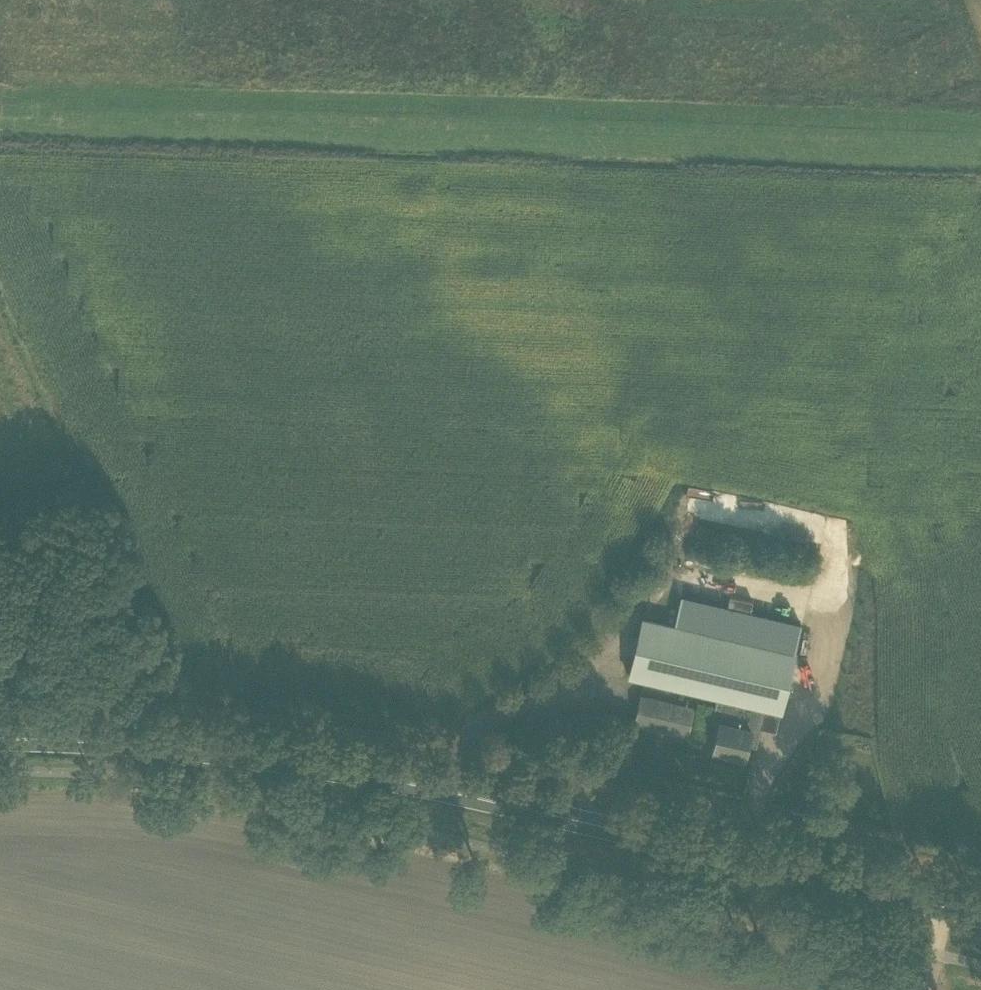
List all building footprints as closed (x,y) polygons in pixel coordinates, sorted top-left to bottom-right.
[(713,750),(744,757),(747,743),(755,745),(763,708),(780,712),(799,628),(758,618),(753,642),(641,617),(628,677),(724,699),(713,750)] [(634,724),(675,733),(681,706),(640,696),(634,724)]
